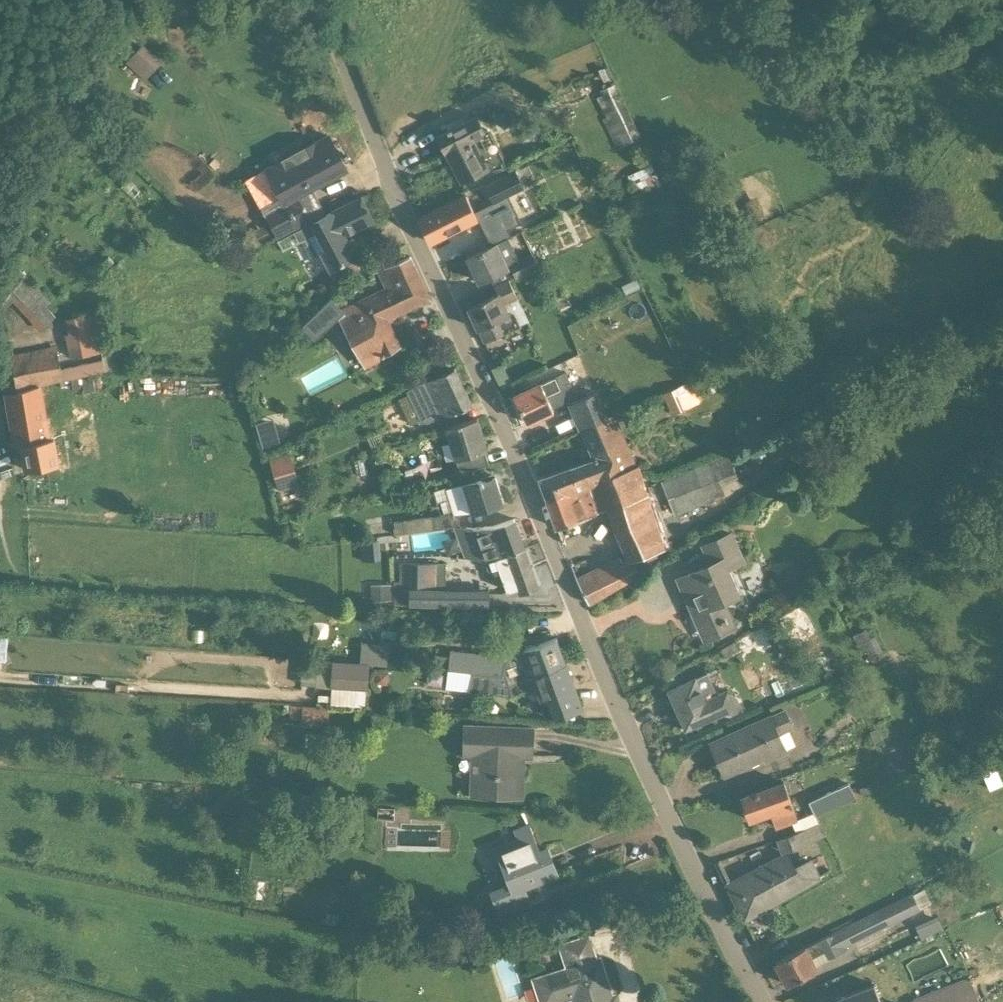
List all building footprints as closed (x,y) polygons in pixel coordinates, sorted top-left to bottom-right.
[(148,76),(166,59),(147,39),(129,56),(148,76)] [(617,150),(640,138),(613,79),(608,81),(609,86),(601,91),(608,106),(602,109),(606,117),(603,119),(617,150)] [(84,107),(92,97),(80,86),(72,96),(84,107)] [(486,131),(477,116),(438,133),(462,183),(490,169),(506,160),(490,129),(486,131)] [(327,215),(312,187),(346,169),(329,135),(266,169),(285,204),(284,204),(299,231),(362,198),(361,198),(327,215)] [(517,173),(486,187),(494,205),(511,197),(526,191),(517,173)] [(469,195),(419,218),(431,242),(480,218),(481,220),(492,244),(498,241),(512,234),(510,231),(524,224),(511,197),(494,205),(478,213),(469,195)] [(347,234),(373,220),(362,198),(299,231),(311,225),(324,249),(320,252),(330,271),(332,270),(342,288),(361,268),(356,258),(358,257),(347,234)] [(479,281),(509,267),(498,241),(492,244),(467,256),(479,281)] [(397,262),(394,253),(367,263),(372,274),(378,272),(385,288),(351,304),(354,310),(345,314),(330,298),(308,318),(309,319),(304,324),(315,336),(320,331),(321,332),(339,319),(365,369),(383,359),(382,358),(402,346),(391,323),(397,320),(395,316),(431,299),(411,257),(397,262)] [(515,276),(537,266),(532,255),(509,265),(515,276)] [(0,285),(0,334),(9,333),(4,317),(6,310),(13,303),(41,331),(56,316),(45,306),(50,301),(17,268),(0,285)] [(522,308),(509,279),(496,284),(499,293),(468,307),(478,329),(480,329),(485,342),(504,334),(498,321),(509,316),(506,311),(510,309),(519,327),(529,322),(523,308),(522,308)] [(69,359),(110,350),(101,311),(63,320),(66,334),(63,335),(69,359)] [(57,345),(0,358),(0,369),(2,381),(4,381),(16,445),(22,444),(27,468),(94,456),(91,439),(74,442),(72,430),(59,432),(58,423),(47,425),(41,396),(36,397),(34,387),(105,371),(103,360),(61,369),(57,345)] [(497,378),(505,374),(500,365),(492,369),(497,378)] [(455,367),(407,390),(421,421),(429,424),(472,405),(455,367)] [(528,423),(554,411),(552,408),(569,402),(566,396),(570,393),(568,388),(572,386),(566,372),(541,383),(515,395),(523,413),(521,413),(525,421),(526,421),(528,423)] [(579,430),(580,430),(609,418),(608,417),(598,392),(569,405),(579,430)] [(615,414),(608,417),(609,418),(580,430),(593,460),(540,478),(548,501),(591,482),(629,467),(636,466),(615,414)] [(262,452),(280,448),(272,418),(254,422),(262,452)] [(489,465),(485,451),(488,450),(478,418),(445,428),(455,460),(456,460),(460,473),(489,465)] [(652,504),(736,472),(729,454),(660,482),(642,476),(652,504)] [(289,456),(270,461),(278,490),(297,485),(289,456)] [(613,525),(654,510),(642,476),(640,465),(636,466),(629,467),(591,482),(548,501),(556,525),(606,506),(613,525)] [(736,472),(652,504),(654,510),(658,522),(725,496),(721,484),(738,477),(736,472)] [(504,503),(495,476),(482,480),(482,478),(461,483),(471,513),(489,508),(504,503)] [(451,514),(403,521),(405,535),(457,527),(473,527),(483,526),(494,525),(489,508),(471,513),(461,483),(444,487),(451,514)] [(667,549),(658,522),(654,510),(613,525),(625,557),(577,579),(588,604),(640,575),(639,572),(660,561),(657,552),(667,549)] [(488,559),(524,546),(520,536),(523,532),(520,525),(516,524),(514,519),(494,525),(483,526),(473,527),(483,554),(482,554),(484,558),(488,559)] [(405,535),(403,521),(392,523),(394,536),(405,535)] [(736,629),(724,601),(739,594),(727,570),(746,562),(733,531),(700,545),(709,565),(679,578),(694,614),(701,611),(714,639),(736,629)] [(539,587),(524,546),(488,559),(484,558),(492,581),(502,577),(508,592),(517,588),(519,593),(539,587)] [(446,588),(446,565),(399,564),(398,582),(393,582),(392,604),(490,606),(490,589),(446,588)] [(370,602),(388,601),(388,587),(370,587),(370,602)] [(873,648),(864,630),(853,636),(862,653),(873,648)] [(508,682),(566,663),(556,638),(522,650),(525,660),(504,667),(505,655),(450,650),(450,657),(449,665),(502,669),(508,682)] [(387,666),(387,652),(360,650),(359,664),(368,664),(387,666)] [(449,665),(450,657),(438,656),(437,668),(449,669),(449,665)] [(368,664),(359,664),(317,661),(315,687),(366,690),(368,664)] [(582,708),(566,663),(508,682),(502,669),(449,665),(449,669),(471,671),(470,692),(513,696),(536,688),(540,700),(547,697),(555,718),(582,708)] [(718,695),(708,673),(668,690),(686,730),(714,717),(720,715),(728,718),(737,714),(740,706),(736,698),(729,695),(727,690),(718,695)] [(327,728),(328,709),(302,707),(301,727),(327,728)] [(765,763),(789,753),(780,734),(794,728),(785,708),(772,715),(711,742),(725,775),(763,758),(765,763)] [(523,797),(524,756),(533,756),(534,727),(464,725),(463,756),(471,756),(469,795),(523,797)] [(990,789),(1002,784),(996,769),(984,774),(990,789)] [(798,821),(784,782),(742,797),(750,819),(770,812),(776,829),(798,821)] [(815,818),(856,800),(849,785),(808,803),(815,818)] [(793,850),(826,837),(821,823),(777,840),(782,856),(728,884),(745,919),(821,877),(812,858),(795,865),(787,851),(793,849),(793,850)] [(538,852),(527,826),(514,831),(516,836),(493,845),(508,883),(489,891),(502,921),(534,908),(525,886),(557,873),(547,848),(538,852)] [(936,889),(934,883),(928,886),(928,885),(913,893),(875,910),(875,911),(833,933),(832,933),(807,946),(776,962),(788,985),(818,969),(812,957),(818,955),(821,963),(849,949),(849,948),(877,933),(877,932),(922,910),(917,901),(936,889)] [(938,918),(916,927),(922,940),(944,930),(938,918)] [(589,936),(558,946),(565,966),(531,977),(539,1001),(567,1001),(571,1001),(572,1001),(610,1001),(609,998),(613,997),(600,958),(596,959),(589,936)] [(939,1001),(980,1001),(974,989),(953,997),(953,996),(939,1001)] [(851,1001),(881,1001),(877,992),(851,1001)]
